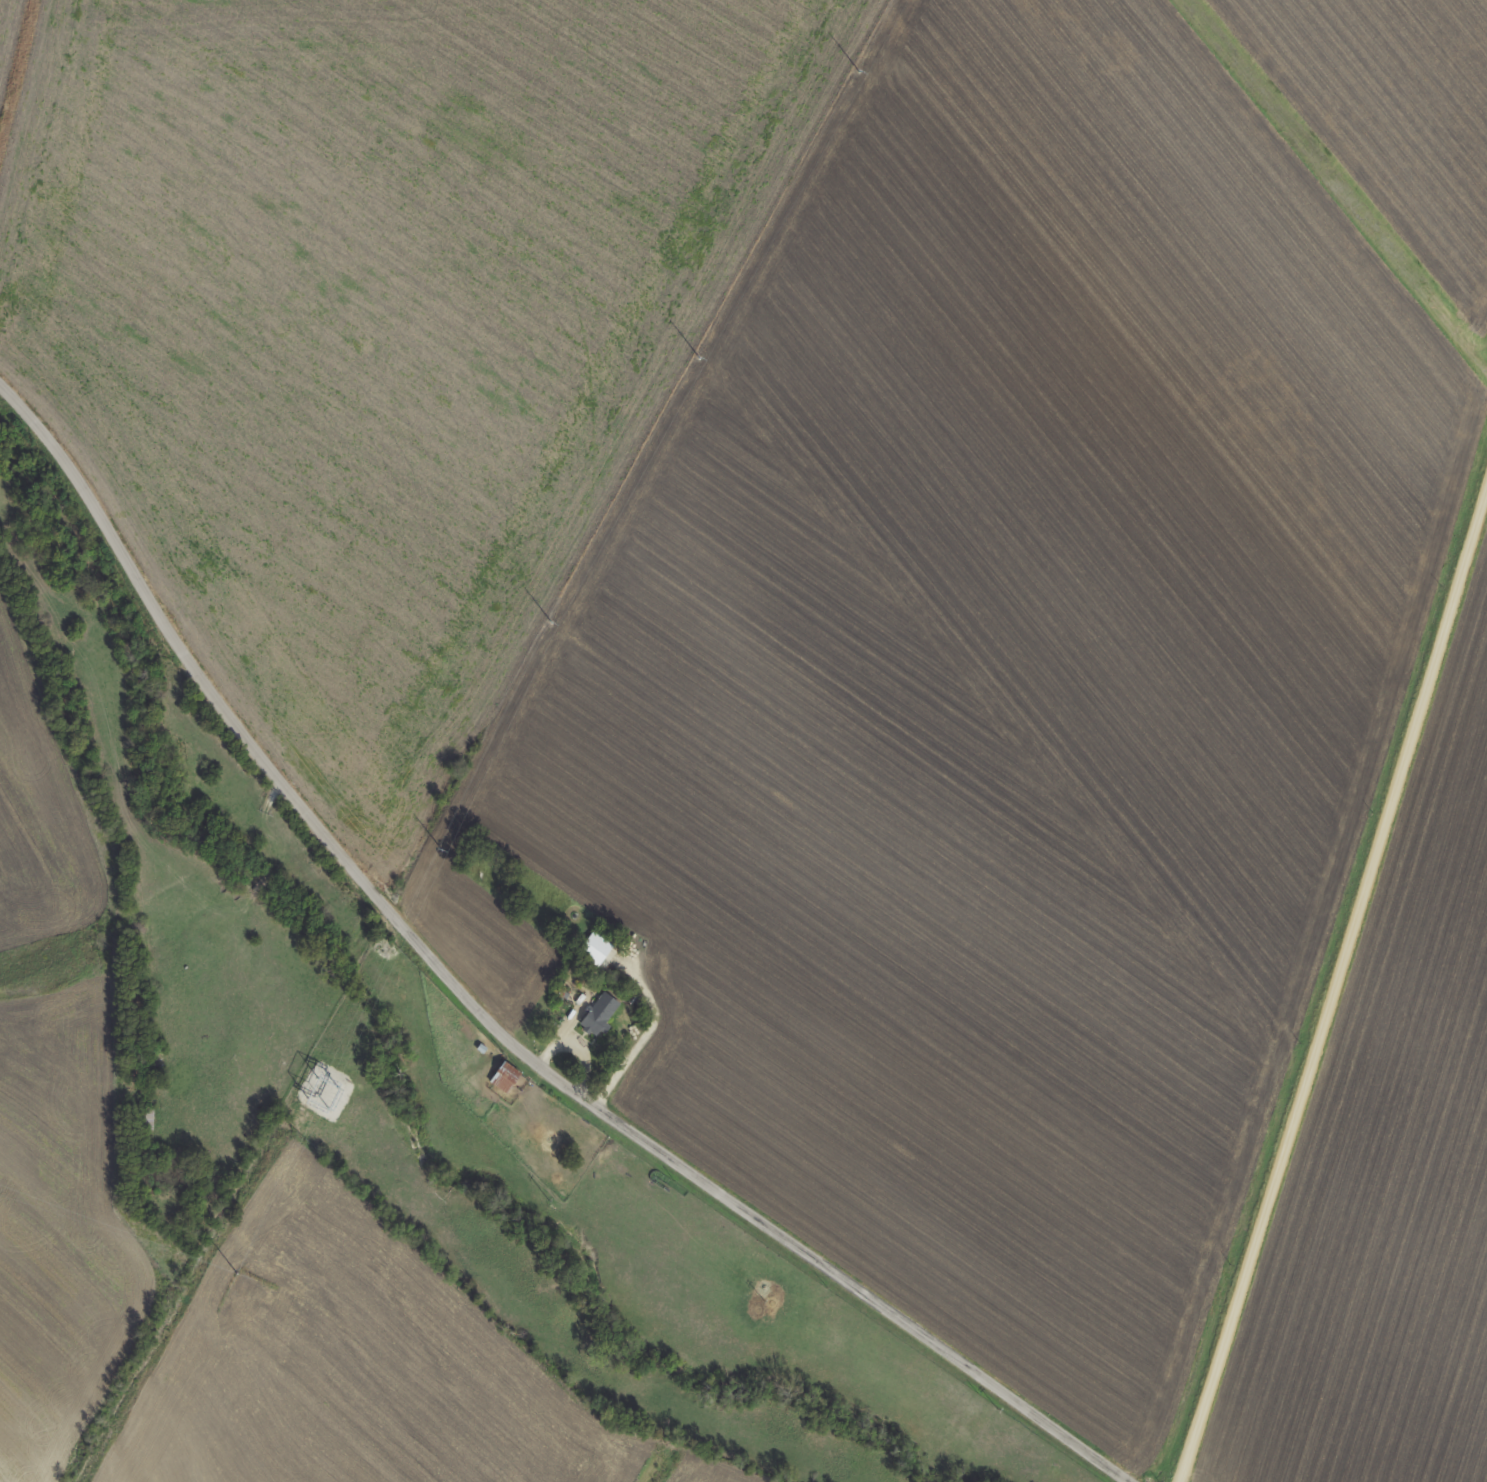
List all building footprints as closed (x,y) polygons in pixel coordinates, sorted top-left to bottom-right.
[(577,952),(598,967),(614,946),(593,930),(577,952)] [(594,1036),(620,1004),(605,991),(578,1024),(594,1036)] [(503,1099),(521,1072),(504,1060),(486,1087),(503,1099)]
